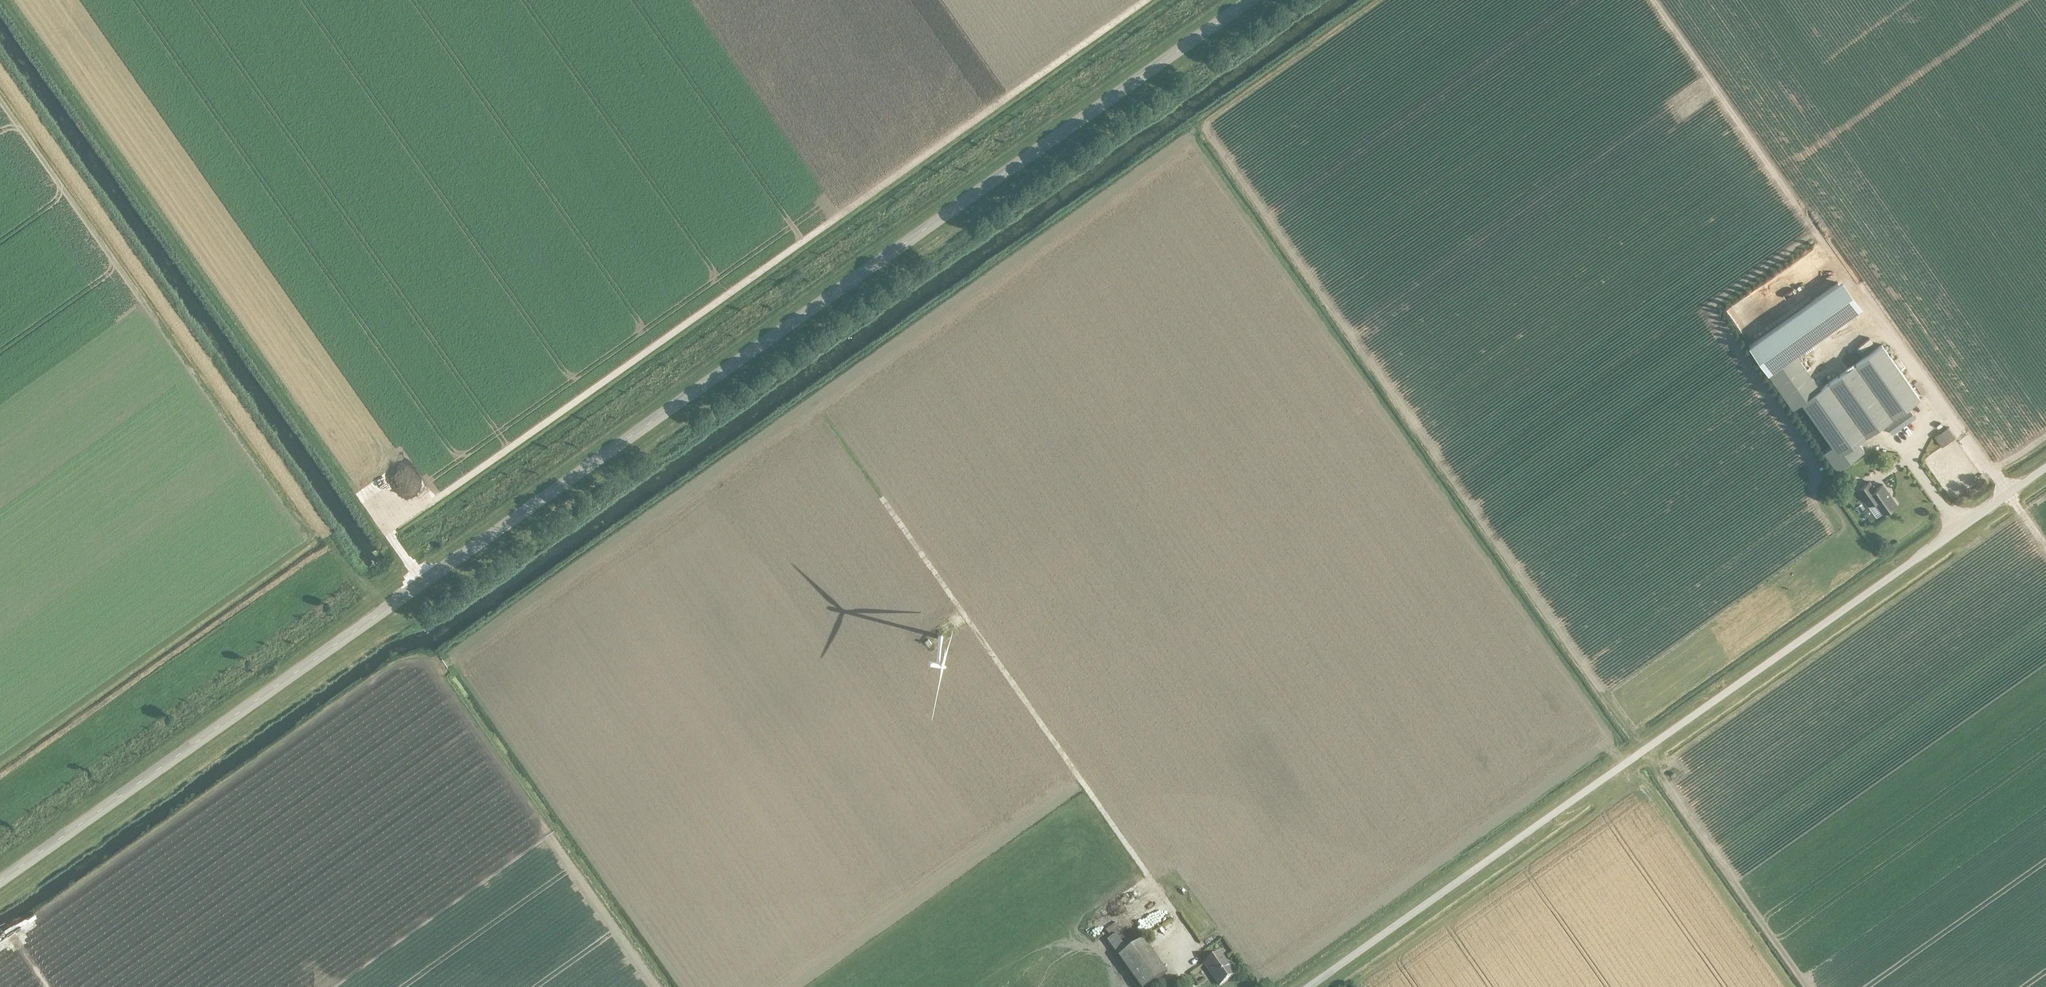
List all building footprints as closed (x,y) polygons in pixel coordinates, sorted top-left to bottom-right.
[(1749,345),(1793,408),(1802,402),(1833,445),(1824,451),(1837,470),(1851,460),(1850,458),(1853,456),(1854,457),(1864,450),(1858,442),(1920,398),(1882,344),(1820,388),(1796,353),(1857,310),(1838,282),(1749,345)] [(1888,426),(1892,432),(1916,415),(1912,409),(1888,426)] [(1955,437),(1948,427),(1935,437),(1942,446),(1955,437)] [(1847,489),(1855,483),(1852,479),(1845,485),(1847,489)] [(1875,501),(1883,513),(1897,504),(1883,484),(1875,490),(1869,482),(1858,489),(1869,505),(1875,501)] [(1777,657),(1789,648),(1786,644),(1774,653),(1777,657)] [(1140,986),(1148,986),(1167,974),(1144,940),(1128,952),(1116,936),(1108,942),(1119,958),(1140,986)] [(1235,975),(1220,954),(1205,965),(1220,985),(1235,975)]
